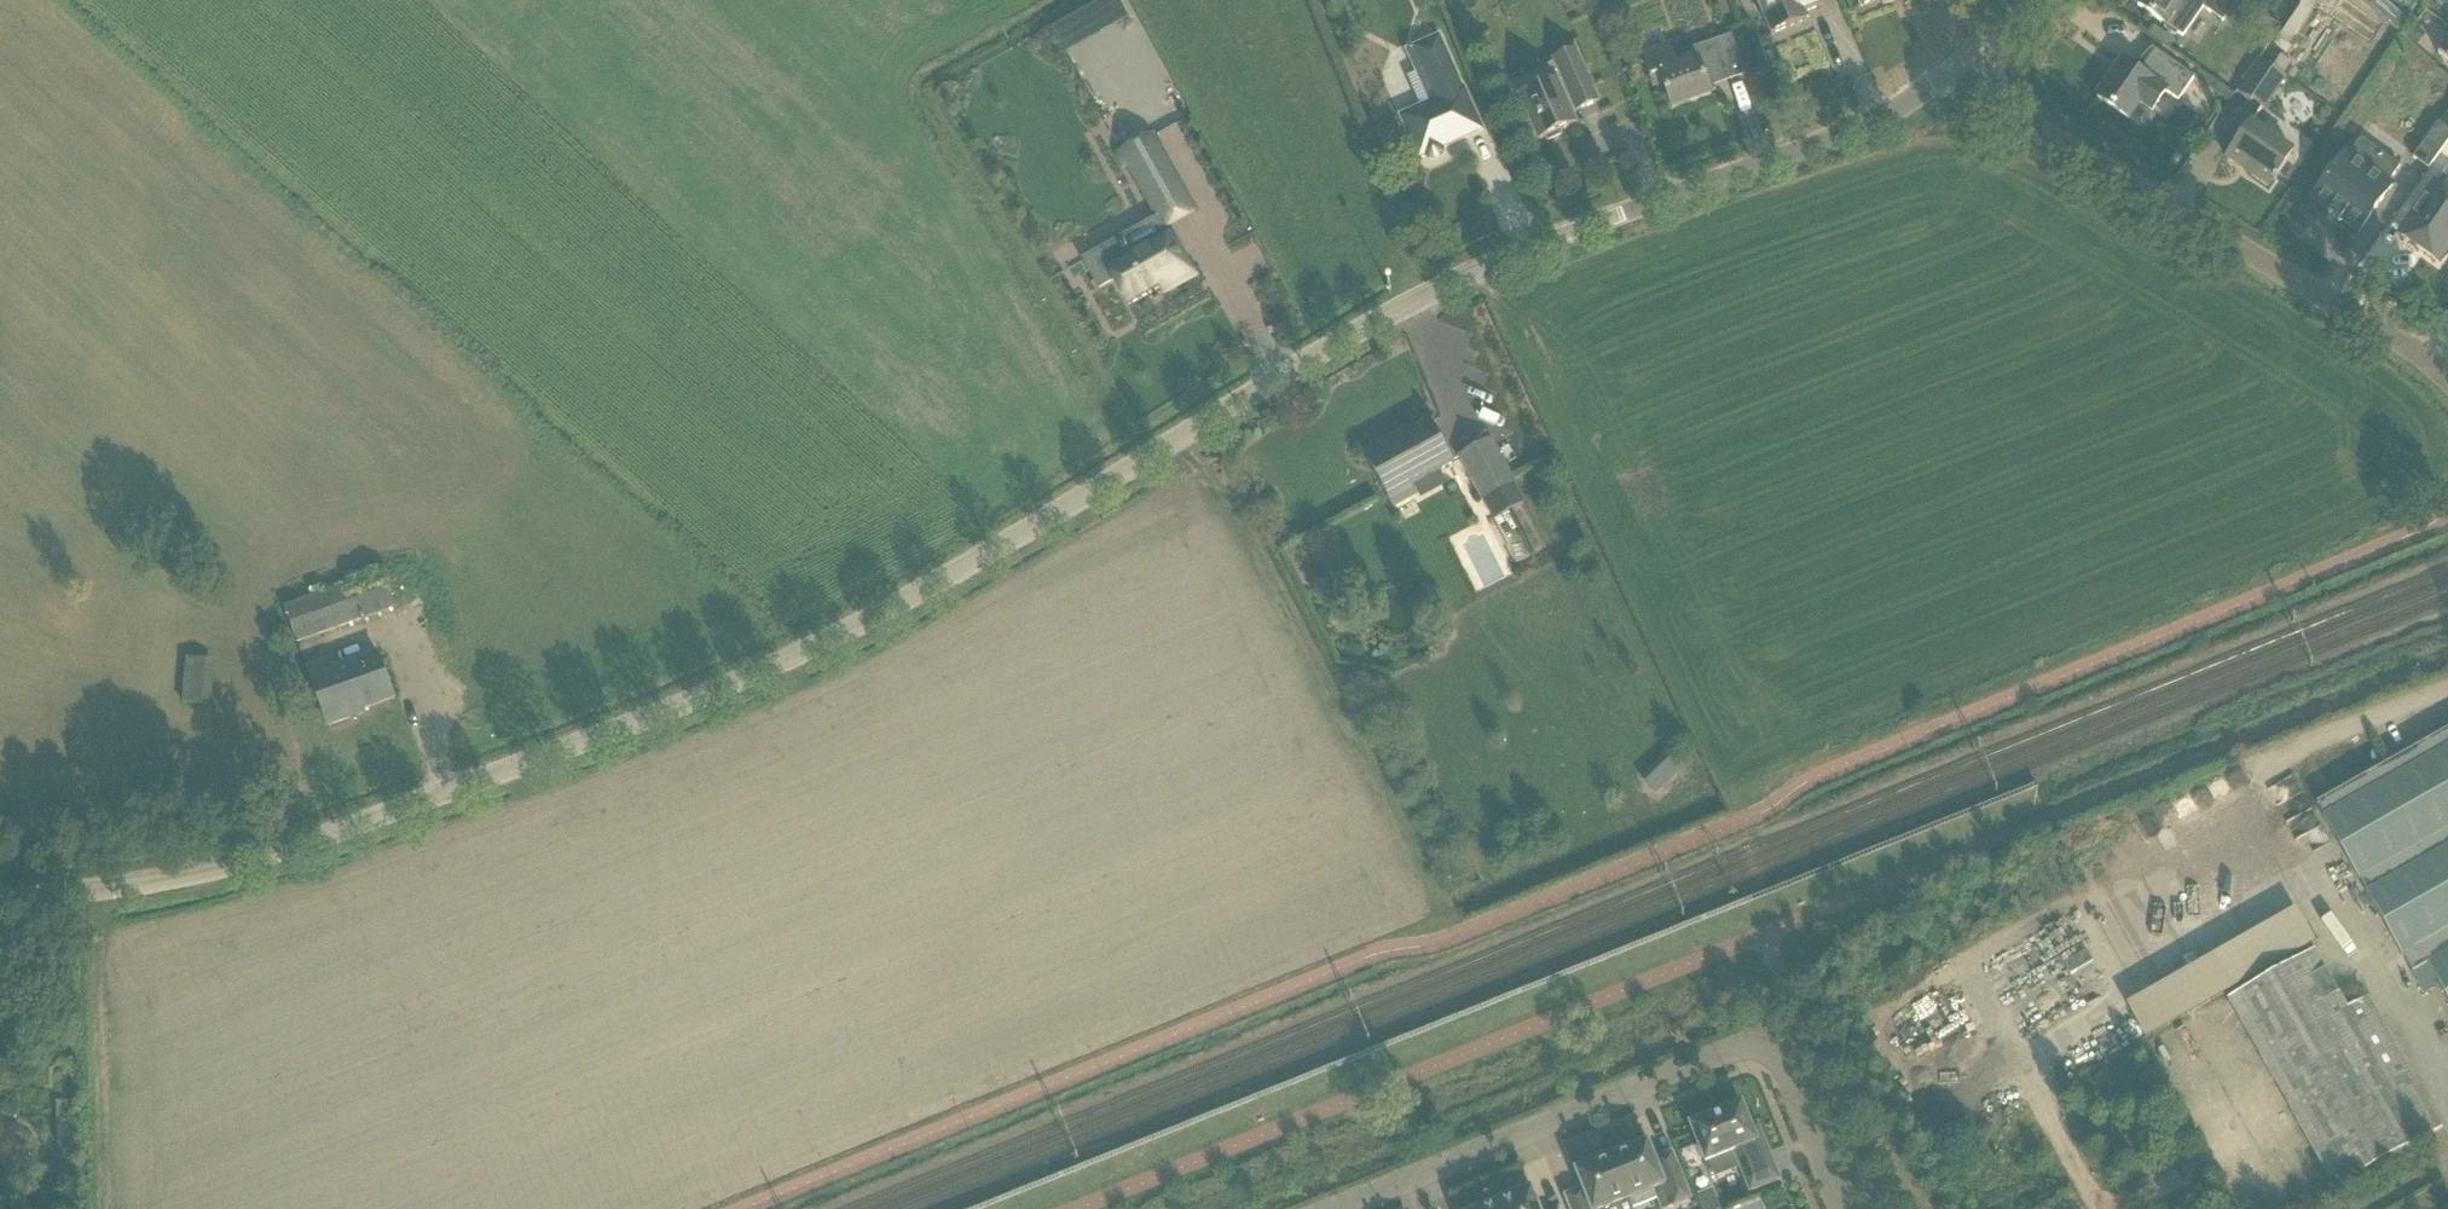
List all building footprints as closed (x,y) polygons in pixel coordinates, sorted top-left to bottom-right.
[(1772,35),(1807,20),(1804,14),(1822,6),(1820,0),(1754,0),(1760,14),(1762,13),(1772,35)] [(2134,2),(2138,5),(2137,6),(2165,26),(2166,25),(2183,37),(2203,8),(2222,22),(2237,0),(2135,0),(2134,2)] [(2279,39),(2289,47),(2320,0),(2304,0),(2279,39)] [(2344,0),(2341,0),(2331,16),(2370,41),(2382,24),(2344,0)] [(1730,34),(1699,45),(1676,54),(1672,43),(1643,54),(1655,89),(1664,85),(1672,108),(1711,94),(1706,80),(1727,72),(1729,79),(1744,74),(1730,34)] [(1420,106),(1400,115),(1410,137),(1420,159),(1425,156),(1430,160),(1435,160),(1440,158),(1443,153),(1444,148),(1448,146),(1447,142),(1460,137),(1461,140),(1483,131),(1473,108),(1440,35),(1414,46),(1425,71),(1437,98),(1420,106)] [(2447,63),(2447,45),(2440,56),(2447,63)] [(2282,77),(2280,76),(2291,59),(2271,46),(2239,91),(2262,107),(2282,77)] [(2128,117),(2139,102),(2152,111),(2165,92),(2178,101),(2194,77),(2154,50),(2139,72),(2121,60),(2120,62),(2121,63),(2098,97),(2097,96),(2096,98),(2128,120),(2129,118),(2128,117)] [(1578,111),(1597,102),(1574,51),(1555,60),(1556,63),(1548,67),(1553,77),(1538,84),(1540,89),(1520,97),(1524,105),(1520,107),(1526,122),(1531,120),(1540,141),(1546,138),(1548,141),(1561,135),(1560,132),(1576,125),(1569,111),(1576,107),(1578,111)] [(2292,151),(2249,123),(2225,160),(2267,188),(2272,180),(2274,182),(2276,179),(2274,177),(2292,151)] [(2447,143),(2447,130),(2438,123),(2413,158),(2429,170),(2447,143)] [(1151,136),(1121,152),(1148,201),(1177,184),(1151,136)] [(2312,199),(2330,212),(2329,214),(2331,216),(2334,211),(2341,216),(2338,221),(2340,222),(2342,220),(2359,233),(2393,186),(2389,183),(2400,167),(2361,139),(2350,155),(2346,152),(2312,199)] [(2437,184),(2401,235),(2438,261),(2447,248),(2447,191),(2437,184)] [(1156,220),(1084,260),(1099,289),(1115,280),(1129,306),(1160,289),(1163,295),(1196,276),(1172,233),(1165,237),(1156,220)] [(1366,452),(1378,474),(1394,503),(1417,491),(1412,482),(1451,460),(1430,421),(1401,438),(1402,439),(1388,446),(1385,441),(1366,452)] [(1460,453),(1483,496),(1495,520),(1528,502),(1493,436),(1460,453)] [(312,597),(287,606),(299,641),(395,607),(383,573),(325,593),(312,597)] [(309,669),(329,726),(351,718),(349,712),(362,707),(363,710),(395,698),(379,654),(334,670),(331,661),(309,669)] [(184,701),(214,703),(216,657),(186,656),(184,701)] [(2317,803),(2324,816),(2323,816),(2359,880),(2360,879),(2367,892),(2365,892),(2401,956),(2403,955),(2413,973),(2424,993),(2438,984),(2447,1002),(2447,729),(2317,803)] [(1670,752),(1644,773),(1658,790),(1684,769),(1670,752)] [(2336,1188),(2421,1140),(2314,951),(2229,998),(2336,1188)] [(1704,1158),(1706,1163),(1734,1152),(1738,1162),(1750,1192),(1758,1189),(1780,1180),(1758,1124),(1751,1127),(1742,1104),(1690,1125),(1699,1146),(1696,1148),(1700,1159),(1704,1158)] [(1612,1156),(1629,1200),(1634,1198),(1655,1190),(1658,1199),(1662,1208),(1666,1208),(1691,1199),(1682,1175),(1673,1153),(1655,1160),(1648,1142),(1612,1156)] [(1612,1156),(1609,1157),(1608,1154),(1592,1160),(1594,1163),(1576,1171),(1583,1189),(1565,1196),(1571,1208),(1606,1208),(1629,1200),(1612,1156)] [(1495,1203),(1498,1208),(1540,1208),(1531,1188),(1495,1203)]
